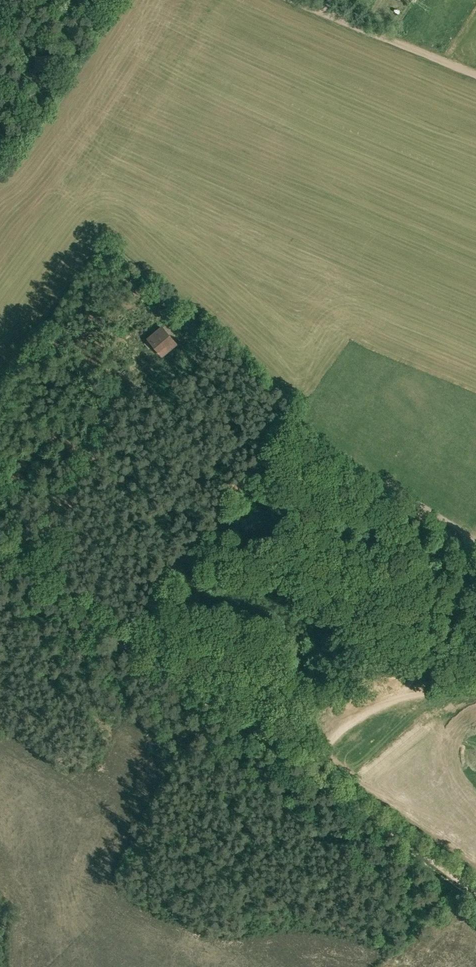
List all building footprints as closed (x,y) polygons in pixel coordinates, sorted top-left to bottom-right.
[(37,71),(37,72),(53,70),(52,70),(51,62),(55,62),(55,55),(40,57),(40,62),(37,62),(38,71),(37,71)] [(174,332),(158,336),(163,350),(173,347),(175,352),(180,351),(174,332)]
